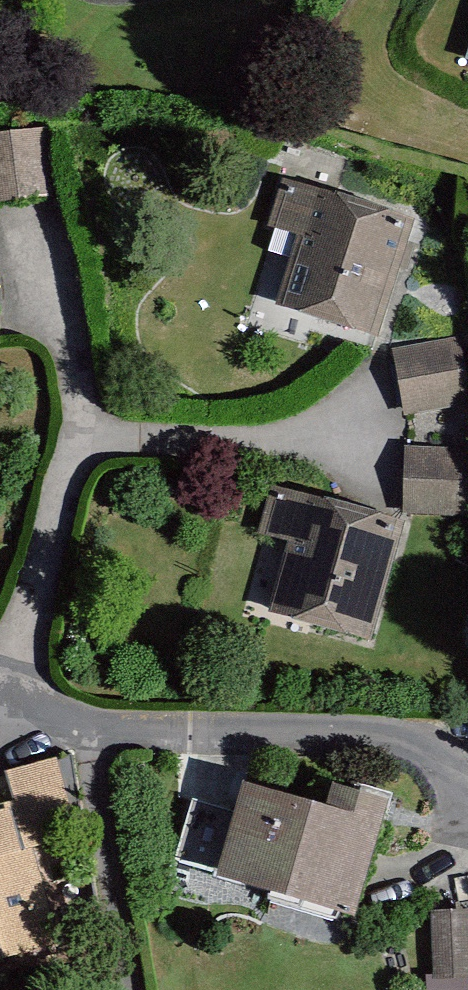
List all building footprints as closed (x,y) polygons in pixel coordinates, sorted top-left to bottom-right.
[(0,143),(0,201),(1,206),(64,198),(56,136),(0,143)] [(389,254),(322,232),(297,308),(364,331),(389,254)] [(404,364),(411,416),(467,407),(467,355),(404,364)] [(415,456),(411,516),(467,520),(467,460),(415,456)] [(315,508),(292,501),(277,547),(290,551),(271,607),(369,640),(406,527),(318,498),(315,508)] [(29,786),(39,821),(0,833),(0,972),(73,951),(46,858),(91,845),(71,774),(29,786)] [(226,879),(367,919),(400,801),(344,785),(338,807),(253,783),(244,815),(226,879)] [(182,867),(226,879),(244,815),(200,803),(182,867)] [(441,983),(467,983),(467,917),(440,917),(441,983)]
